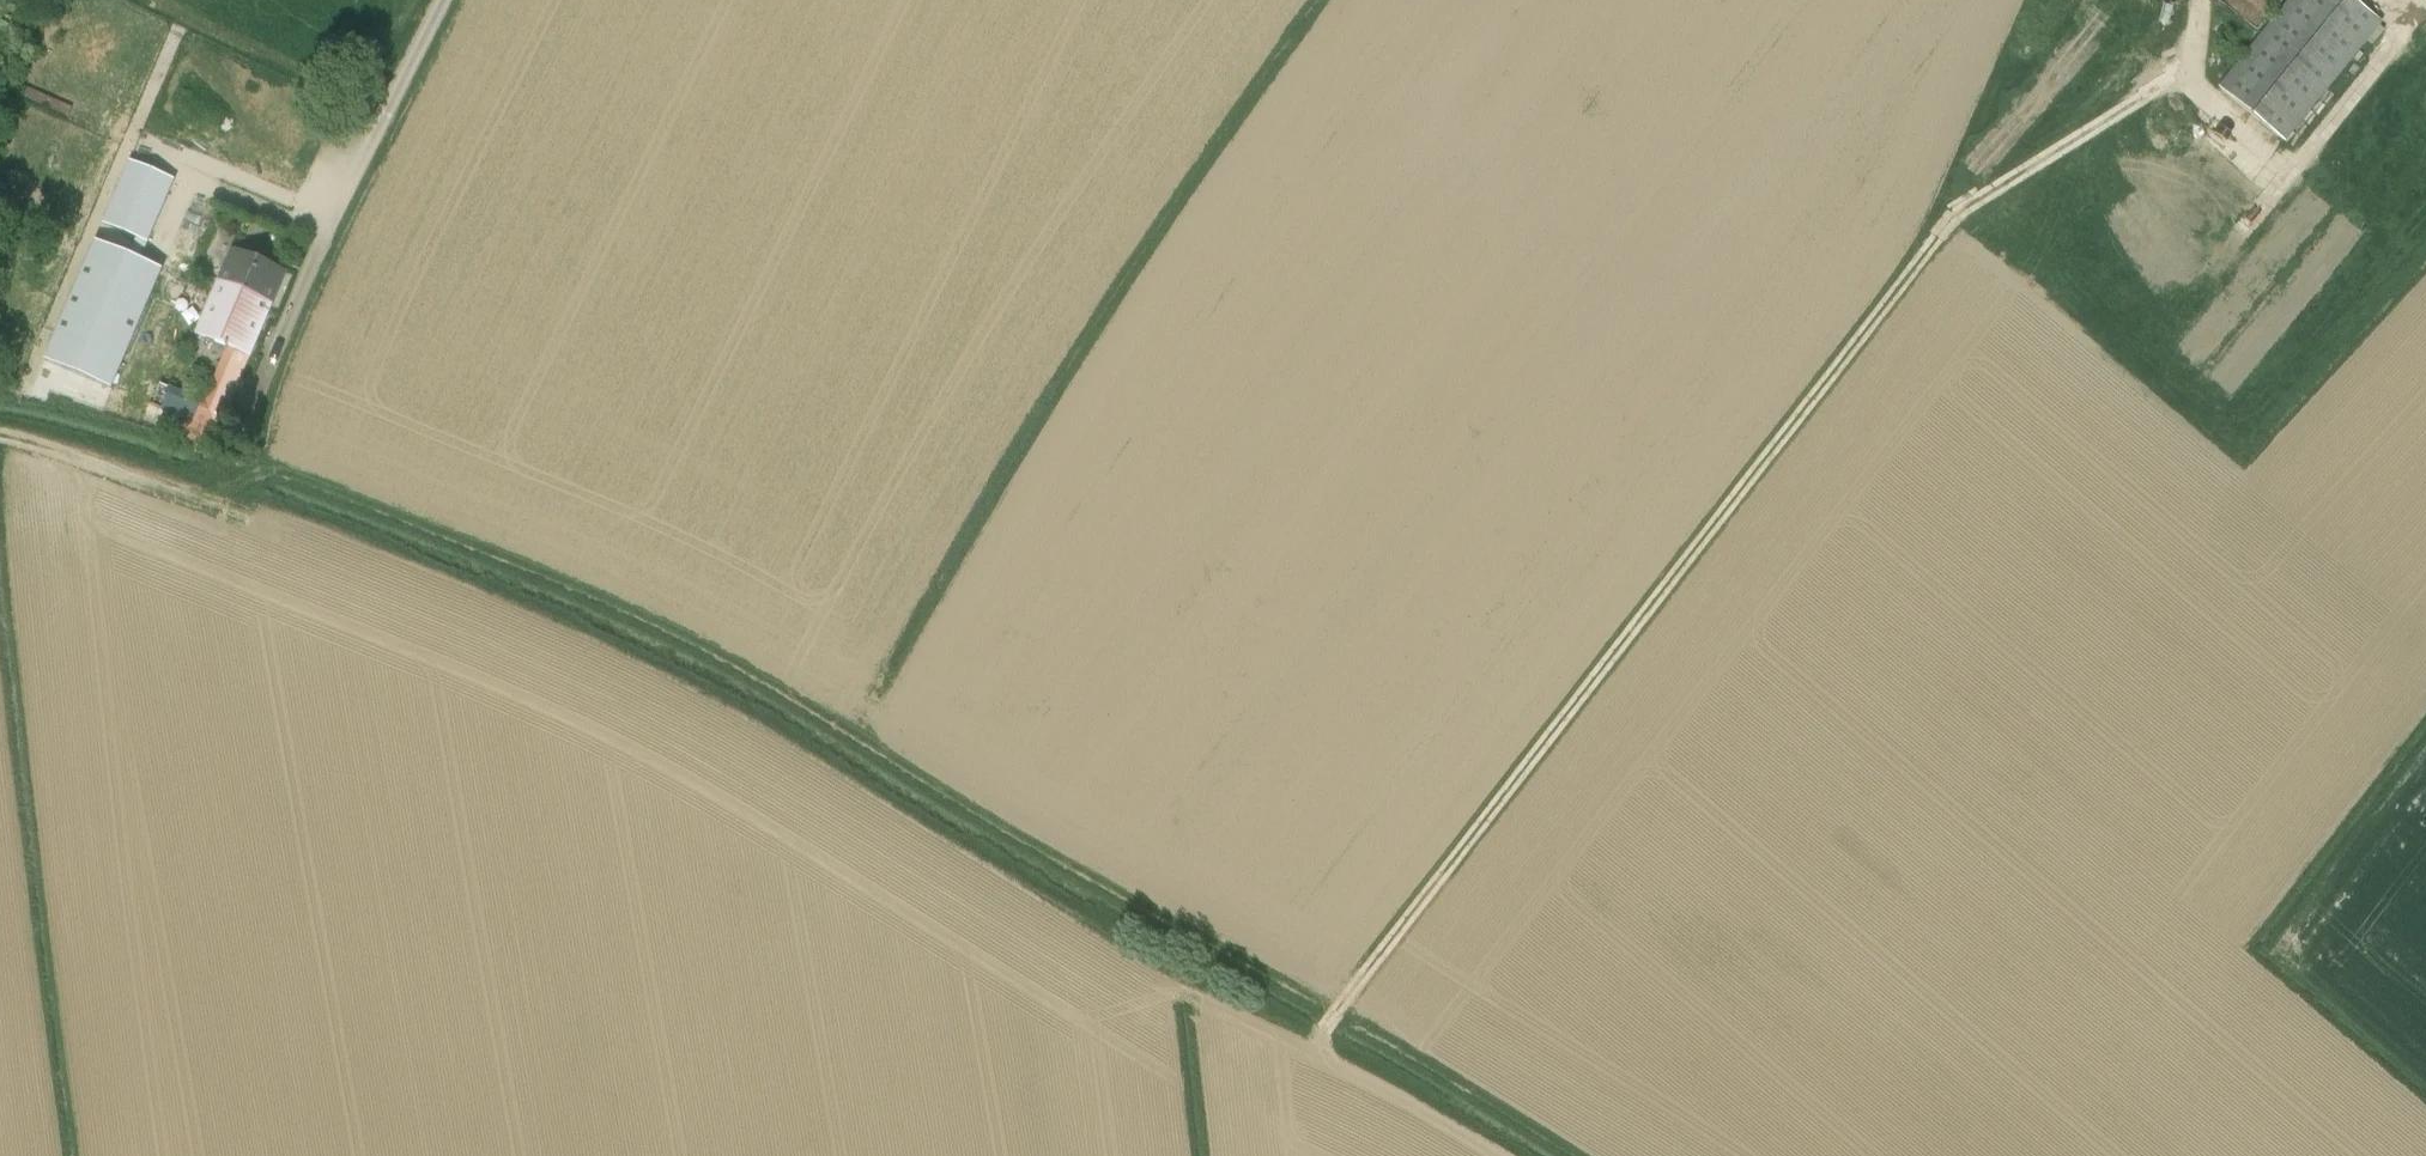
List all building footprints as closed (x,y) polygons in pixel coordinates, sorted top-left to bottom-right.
[(2220,88),(2283,139),(2381,21),(2355,0),(2292,0),(2220,88)] [(374,72),(385,48),(376,44),(366,68),(374,72)] [(110,388),(158,268),(135,259),(166,181),(121,163),(96,226),(128,239),(122,254),(90,241),(43,362),(110,388)] [(196,334),(230,348),(250,357),(286,273),(232,250),(196,334)] [(167,388),(158,409),(186,421),(181,434),(179,437),(210,450),(217,432),(250,357),(230,348),(206,404),(167,388)]
